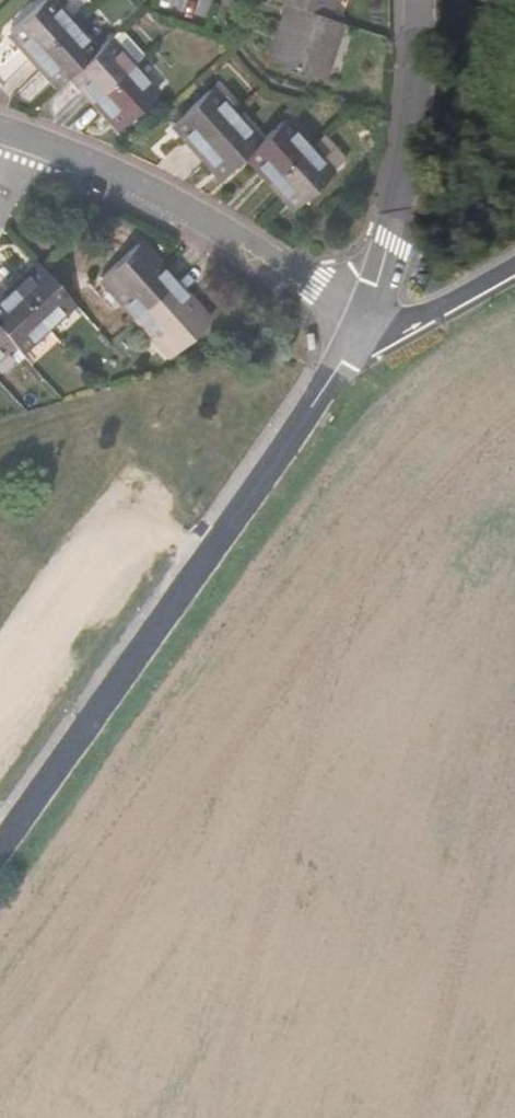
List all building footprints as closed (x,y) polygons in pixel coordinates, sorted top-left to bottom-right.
[(12,35),(45,0),(0,0),(0,24),(12,35)] [(75,24),(51,0),(45,0),(12,35),(38,60),(51,47),(75,24)] [(329,21),(334,0),(267,0),(266,1),(282,6),(329,21)] [(263,59),(314,78),(325,51),(335,24),(329,21),(282,6),(263,59)] [(51,47),(75,72),(110,37),(86,13),(75,24),(51,47)] [(75,72),(99,96),(134,62),(110,37),(75,72)] [(157,94),(183,120),(220,83),(194,58),(157,94)] [(234,127),(249,112),(220,83),(183,120),(211,149),(234,127)] [(234,127),(262,153),(300,115),(273,89),(249,112),(234,127)] [(287,178),(325,139),(300,115),(262,153),(287,178)] [(134,295),(148,281),(167,261),(130,225),(96,259),(134,295)] [(46,306),(69,283),(38,250),(35,247),(12,270),(46,306)] [(134,295),(172,332),(206,296),(167,261),(148,281),(134,295)] [(21,331),(46,306),(12,270),(0,281),(0,309),(14,324),(21,331)] [(14,324),(0,309),(0,337),(14,324)]
